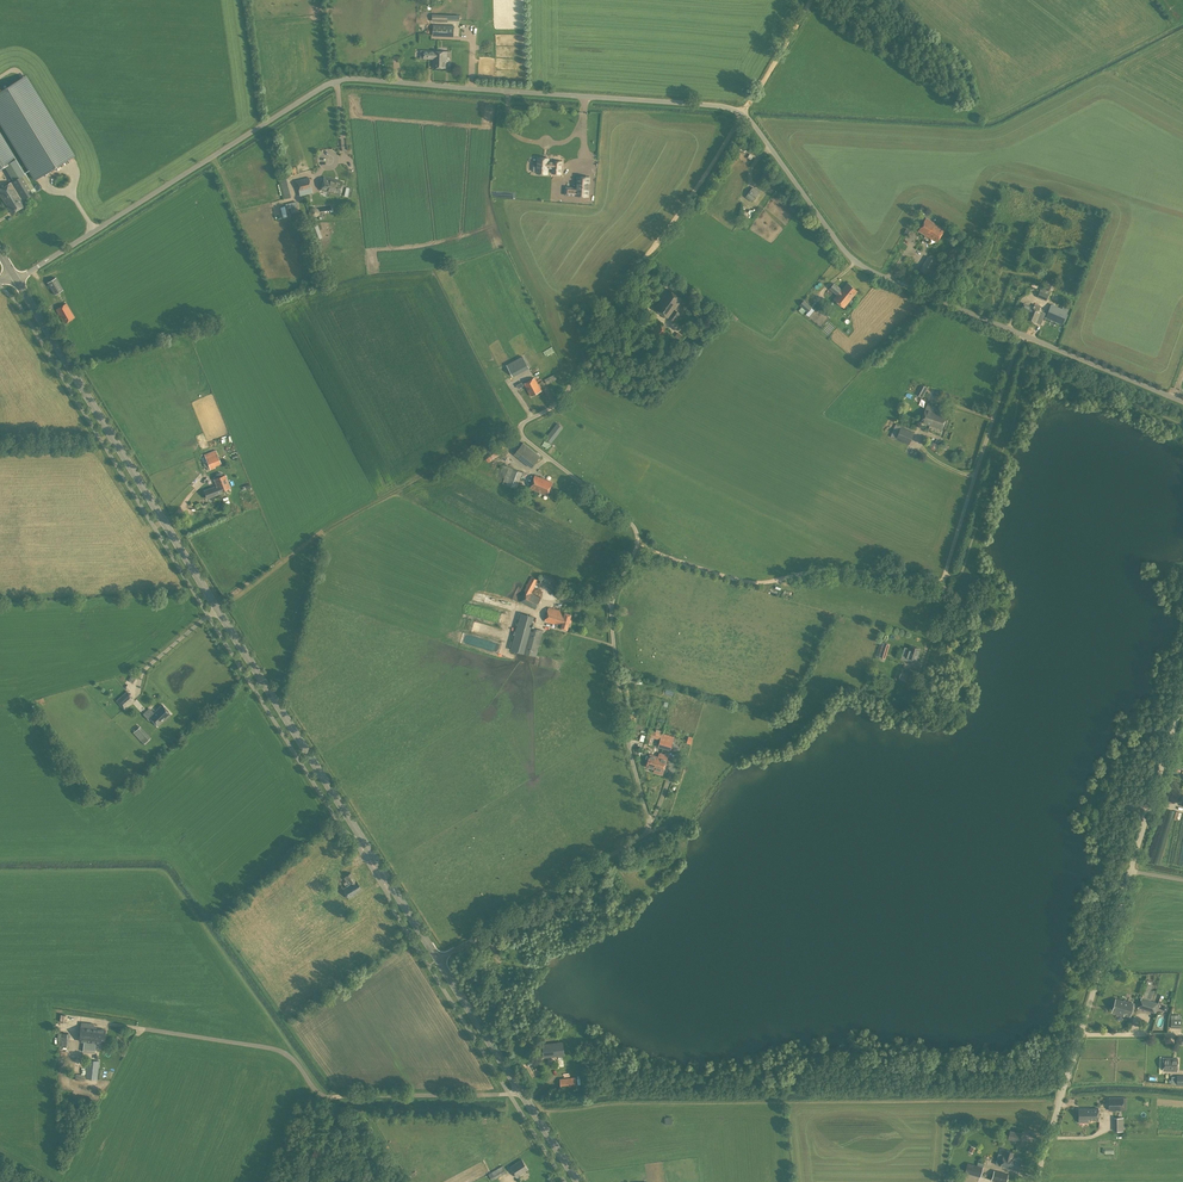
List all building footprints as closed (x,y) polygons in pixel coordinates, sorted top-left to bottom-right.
[(447,36),(448,25),(433,25),(433,35),(435,35),(447,36)] [(424,50),(421,50),(420,59),(424,59),(424,58),(433,59),(433,67),(446,68),(447,51),(424,50)] [(0,91),(0,122),(35,179),(73,156),(25,76),(0,91)] [(0,133),(0,169),(6,166),(14,180),(10,182),(11,182),(0,189),(0,195),(6,205),(14,200),(15,202),(21,198),(22,200),(35,191),(25,173),(16,159),(0,133)] [(739,150),(745,154),(749,149),(743,144),(739,150)] [(533,165),(533,171),(537,171),(536,173),(547,174),(548,167),(552,168),(552,173),(560,174),(561,161),(553,161),(553,162),(548,161),(548,158),(538,157),(537,165),(533,165)] [(566,186),(566,195),(590,196),(590,175),(577,175),(577,186),(566,186)] [(309,177),(299,179),(295,180),(299,195),(312,192),(311,189),(312,189),(309,177)] [(343,182),(324,177),(321,190),(340,195),(343,182)] [(290,185),(288,178),(280,180),(282,186),(290,185)] [(745,197),(752,202),(759,192),(753,187),(745,197)] [(350,188),(350,190),(346,190),(345,196),(353,197),(353,188),(350,188)] [(25,205),(22,200),(21,198),(15,202),(14,200),(6,205),(11,213),(25,205)] [(932,229),(935,224),(926,218),(918,231),(925,235),(929,228),(932,229)] [(941,227),(935,224),(932,229),(929,228),(925,235),(936,242),(944,229),(945,226),(942,225),(941,227)] [(940,266),(936,264),(937,262),(929,257),(921,270),(929,275),(929,274),(934,277),(940,266)] [(63,289),(56,277),(47,282),(54,295),(63,289)] [(1052,291),(1055,284),(1046,280),(1043,287),(1052,291)] [(847,283),(842,289),(834,283),(829,289),(837,295),(833,299),(844,307),(857,291),(847,283)] [(668,289),(654,309),(673,322),(680,313),(675,310),(682,299),(668,289)] [(1046,301),(1049,295),(1039,291),(1037,297),(1046,301)] [(812,307),(804,300),(799,305),(801,307),(798,311),(802,314),(805,311),(807,312),(812,307)] [(66,303),(56,309),(64,324),(75,317),(66,303)] [(1033,307),(1030,306),(1024,303),(1021,310),(1027,313),(1025,319),(1036,324),(1041,311),(1039,310),(1040,306),(1035,304),(1033,307)] [(1068,311),(1051,304),(1045,317),(1062,325),(1068,311)] [(654,343),(655,341),(658,343),(668,332),(659,324),(649,335),(651,337),(649,339),(654,343)] [(524,355),(508,364),(515,376),(531,366),(524,355)] [(544,379),(547,384),(557,379),(554,374),(544,379)] [(534,378),(524,383),(531,396),(541,390),(534,378)] [(921,396),(926,387),(921,384),(916,394),(921,396)] [(937,415),(938,413),(935,411),(936,407),(927,404),(921,422),(929,425),(933,415),(936,416),(937,415)] [(947,415),(938,413),(937,415),(936,416),(933,415),(929,425),(942,429),(947,415)] [(545,438),(551,443),(563,427),(557,423),(545,438)] [(905,428),(897,424),(895,424),(890,437),(896,439),(909,445),(914,431),(905,428)] [(531,468),(541,456),(523,442),(514,454),(531,468)] [(488,463),(499,456),(494,449),(484,455),(488,463)] [(204,454),(207,462),(203,463),(205,467),(207,466),(208,470),(210,469),(210,470),(215,468),(215,467),(221,464),(215,450),(204,454)] [(525,477),(526,473),(503,465),(498,476),(504,478),(502,483),(516,489),(521,476),(525,477)] [(215,476),(216,479),(214,479),(216,486),(204,491),(206,497),(220,492),(220,491),(230,487),(225,475),(223,476),(222,473),(220,472),(216,474),(215,476)] [(552,482),(535,475),(530,488),(547,495),(552,482)] [(541,584),(557,590),(560,580),(545,575),(541,584)] [(520,602),(536,609),(541,599),(531,593),(538,580),(531,577),(524,590),(526,591),(520,602)] [(571,614),(565,612),(565,611),(548,607),(544,621),(556,625),(555,626),(561,628),(567,630),(571,614)] [(514,650),(536,656),(543,630),(530,627),(532,618),(524,615),(522,624),(519,633),(514,650)] [(889,645),(884,643),(880,642),(876,656),(885,658),(889,645)] [(906,657),(916,661),(920,649),(910,645),(906,657)] [(910,669),(906,681),(914,684),(918,672),(910,669)] [(126,691),(115,701),(124,711),(135,701),(126,691)] [(162,704),(149,717),(158,726),(171,714),(162,704)] [(133,733),(143,744),(151,737),(140,726),(133,733)] [(658,747),(670,750),(674,737),(662,734),(658,747)] [(661,753),(659,757),(650,754),(646,767),(663,772),(667,759),(668,755),(661,753)] [(348,898),(362,890),(351,873),(345,876),(350,884),(342,889),(348,898)] [(1138,1008),(1155,1013),(1158,1003),(1147,999),(1151,987),(1155,988),(1156,983),(1146,980),(1138,1008)] [(1124,1002),(1115,999),(1112,1012),(1116,1014),(1117,1012),(1123,1014),(1130,1016),(1133,1003),(1125,1001),(1124,1002)] [(1171,1027),(1182,1028),(1182,1014),(1172,1014),(1171,1027)] [(105,1030),(94,1028),(94,1023),(81,1022),(79,1041),(90,1043),(90,1046),(83,1045),(82,1051),(95,1053),(96,1043),(104,1044),(105,1030)] [(69,1047),(70,1034),(61,1033),(62,1031),(58,1030),(57,1046),(69,1047)] [(544,1057),(564,1055),(563,1043),(543,1045),(544,1057)] [(1178,1058),(1163,1058),(1163,1070),(1177,1071),(1178,1058)] [(87,1060),(86,1078),(97,1079),(99,1061),(87,1060)] [(575,1077),(560,1078),(561,1089),(576,1087),(575,1077)] [(1108,1097),(1108,1111),(1123,1111),(1123,1097),(1108,1097)] [(1099,1108),(1079,1109),(1079,1122),(1088,1122),(1088,1119),(1099,1119),(1099,1108)] [(1021,1133),(1010,1130),(1008,1138),(1019,1141),(1021,1133)] [(1000,1166),(1018,1171),(1021,1159),(1013,1157),(1014,1152),(1005,1150),(1003,1154),(1000,1166)] [(516,1177),(528,1169),(522,1159),(510,1167),(516,1177)] [(967,1162),(964,1173),(980,1177),(984,1163),(978,1162),(977,1165),(967,1162)] [(492,1180),(506,1172),(502,1166),(488,1174),(492,1180)] [(998,1181),(1006,1181),(1008,1174),(994,1170),(991,1180),(998,1181)]
